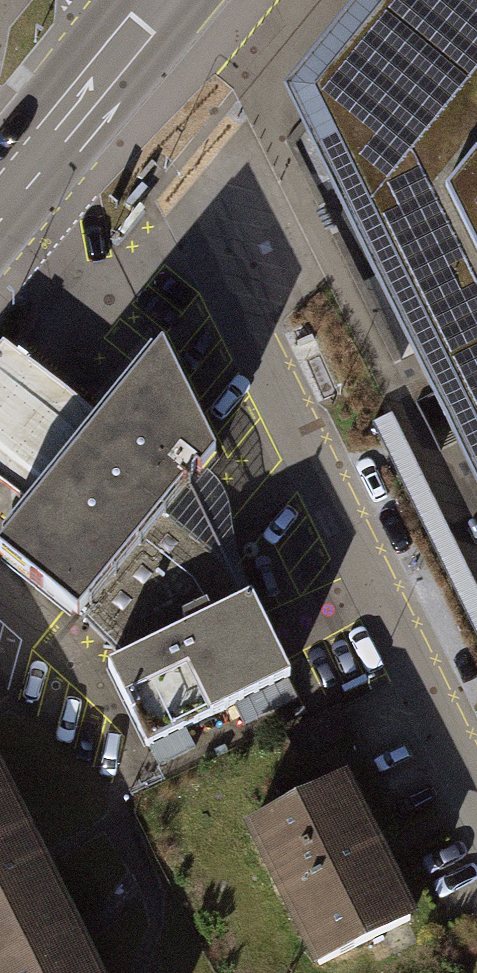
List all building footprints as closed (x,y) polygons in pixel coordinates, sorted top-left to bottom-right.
[(381,2),(294,109),(476,483),(476,0),(383,0),(381,2)] [(30,506),(52,480),(54,482),(81,448),(77,445),(99,419),(64,389),(3,342),(0,345),(0,485),(3,488),(30,506)] [(216,459),(159,345),(99,419),(77,445),(81,448),(54,482),(52,480),(30,506),(0,543),(0,556),(76,618),(88,605),(163,514),(196,474),(201,478),(216,459)] [(377,424),(393,457),(476,631),(476,585),(395,415),(377,424)] [(107,668),(147,748),(290,678),(241,577),(163,514),(88,605),(91,609),(82,621),(121,661),(107,668)] [(407,920),(341,785),(254,828),(320,962),(407,920)] [(0,795),(0,964),(68,932),(1,795),(0,795)] [(0,964),(0,972),(88,972),(68,932),(0,964)]
